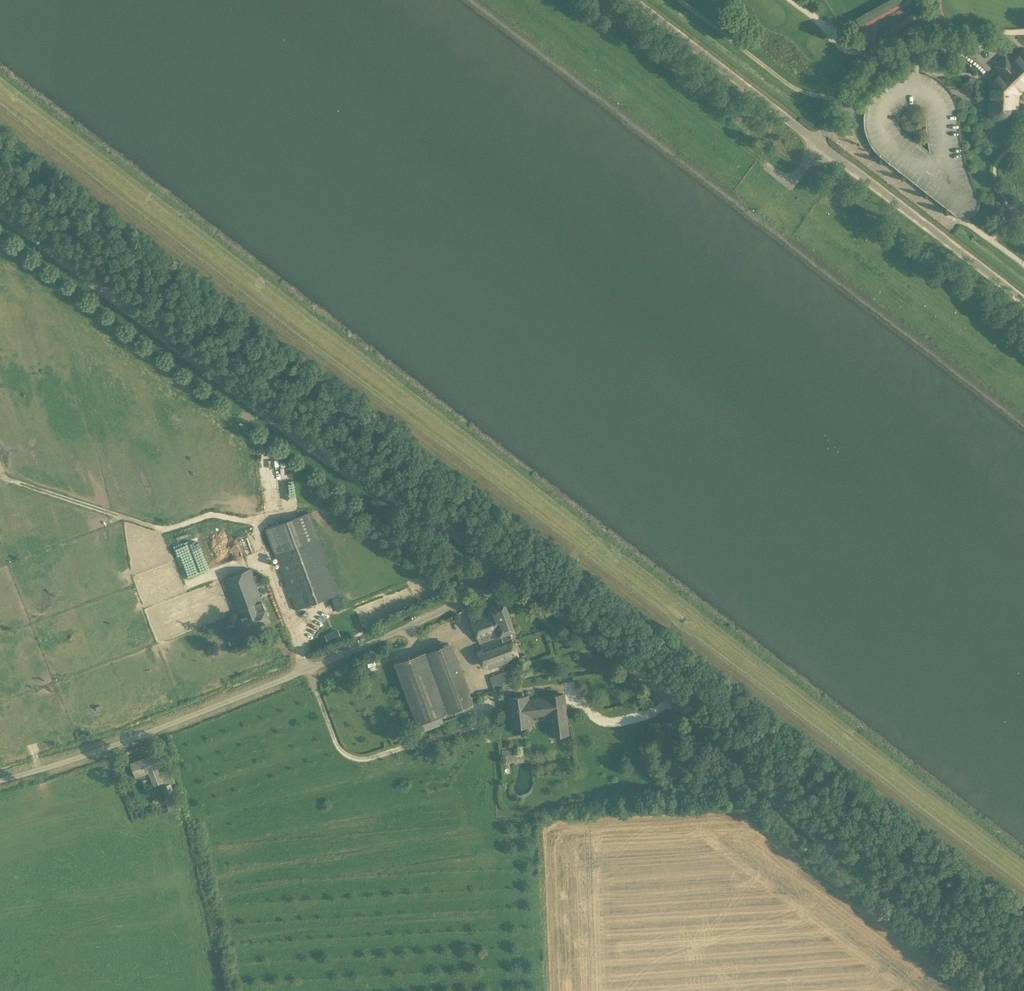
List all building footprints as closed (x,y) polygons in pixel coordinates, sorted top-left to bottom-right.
[(855,18),(859,25),(904,0),(888,0),(855,18)] [(883,37),(920,20),(916,12),(879,29),(883,37)] [(1023,52),(1019,52),(1009,61),(1008,60),(1004,56),(994,65),(1000,69),(991,78),(990,100),(991,105),(992,111),(994,115),(998,117),(1003,119),(1007,118),(1011,115),(1014,111),(1016,103),(1016,98),(1023,91),(1023,52)] [(258,445),(260,491),(269,490),(270,504),(277,504),(274,444),(258,445)] [(266,528),(266,529),(296,610),(339,594),(318,538),(309,512),(304,514),(266,528)] [(242,556),(253,552),(247,534),(236,538),(242,556)] [(250,568),(224,579),(236,612),(239,611),(242,618),(246,629),(270,620),(266,609),(257,587),(263,585),(259,573),(253,575),(250,568)] [(488,666),(489,669),(520,658),(513,637),(512,638),(510,633),(515,631),(505,602),(488,608),(468,615),(480,646),(479,646),(481,649),(476,651),(483,668),(488,666)] [(341,637),(337,630),(326,635),(329,642),(341,637)] [(426,652),(394,663),(417,725),(448,713),(471,705),(448,643),(427,651),(426,652)] [(509,669),(490,676),(494,688),(513,681),(509,669)] [(529,694),(509,697),(512,727),(531,724),(530,716),(551,714),(553,736),(569,734),(564,692),(546,695),(546,697),(529,699),(529,694)] [(158,769),(158,768),(153,755),(131,763),(136,777),(149,772),(154,785),(163,782),(158,769)] [(171,783),(162,785),(166,798),(169,811),(177,809),(174,796),(171,783)]
